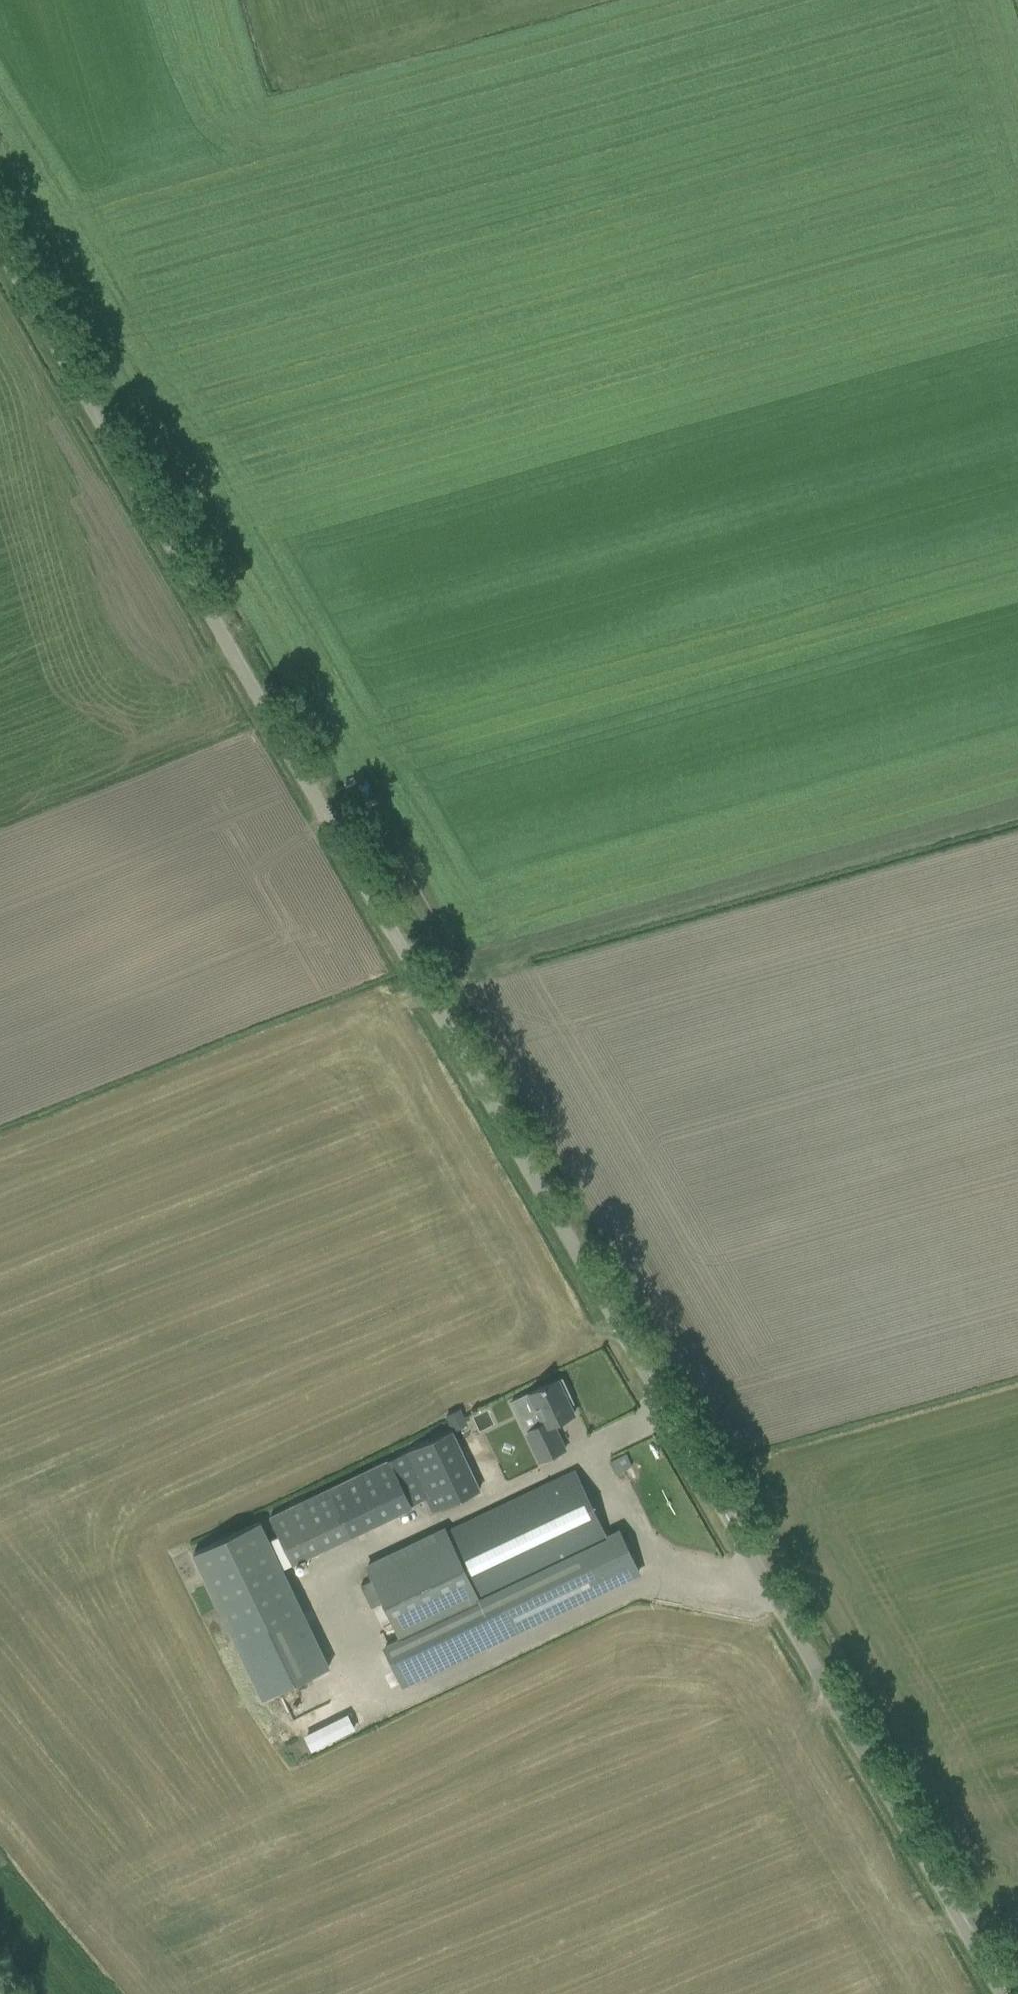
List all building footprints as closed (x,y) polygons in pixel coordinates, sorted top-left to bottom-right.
[(537,1412),(543,1423),(525,1432),(539,1462),(565,1449),(553,1424),(574,1414),(557,1380),(528,1394),(529,1395),(518,1400),(518,1405),(522,1414),(526,1416),(537,1412)] [(463,1418),(451,1424),(457,1437),(469,1432),(463,1418)] [(436,1511),(479,1490),(451,1431),(271,1517),(293,1562),(429,1497),(436,1511)] [(400,1684),(639,1571),(619,1529),(606,1536),(575,1470),(557,1479),(446,1531),(366,1569),(400,1641),(383,1649),(400,1684)] [(328,1668),(258,1522),(193,1553),(263,1699),(328,1668)]
